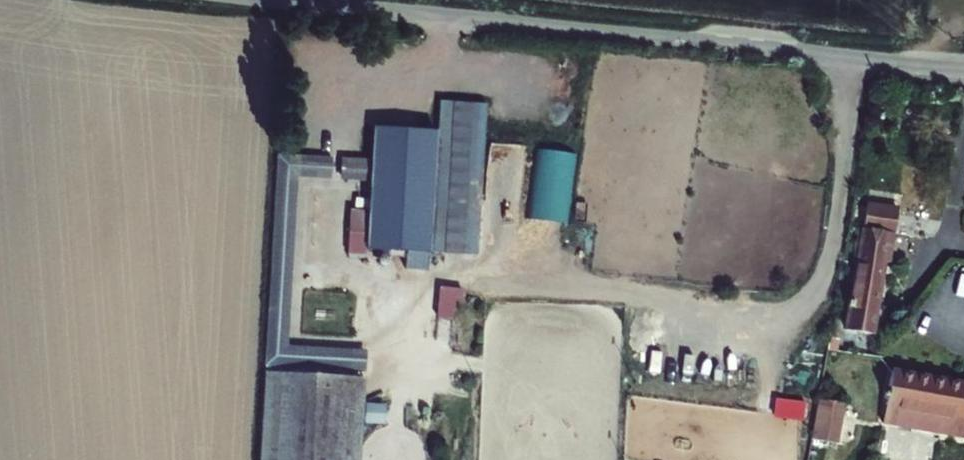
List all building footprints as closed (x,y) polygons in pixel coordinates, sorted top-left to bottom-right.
[(441,103),(431,251),(478,254),(488,106),(441,103)] [(435,126),(375,123),(373,156),(372,176),(368,250),(406,252),(405,269),(427,270),(428,253),(435,126)] [(331,170),(332,149),(277,146),(266,366),(282,367),(350,371),(366,371),(367,351),(283,346),(292,168),(331,170)] [(575,150),(527,148),(524,221),(571,223),(575,150)] [(342,154),(340,175),(372,176),(373,156),(342,154)] [(865,229),(850,227),(847,251),(860,252),(865,229)] [(897,234),(865,229),(848,331),(878,336),(890,262),(894,263),(897,234)] [(444,292),(443,323),(457,323),(459,293),(444,292)] [(282,367),(266,366),(266,373),(282,374),(282,367)] [(350,371),(282,367),(282,374),(350,377),(350,371)] [(885,425),(963,439),(963,381),(894,370),(885,425)] [(266,373),(261,459),(361,459),(366,378),(350,377),(282,374),(266,373)] [(820,404),(791,400),(790,415),(819,418),(820,404)] [(853,406),(824,402),(818,442),(847,446),(853,406)]
